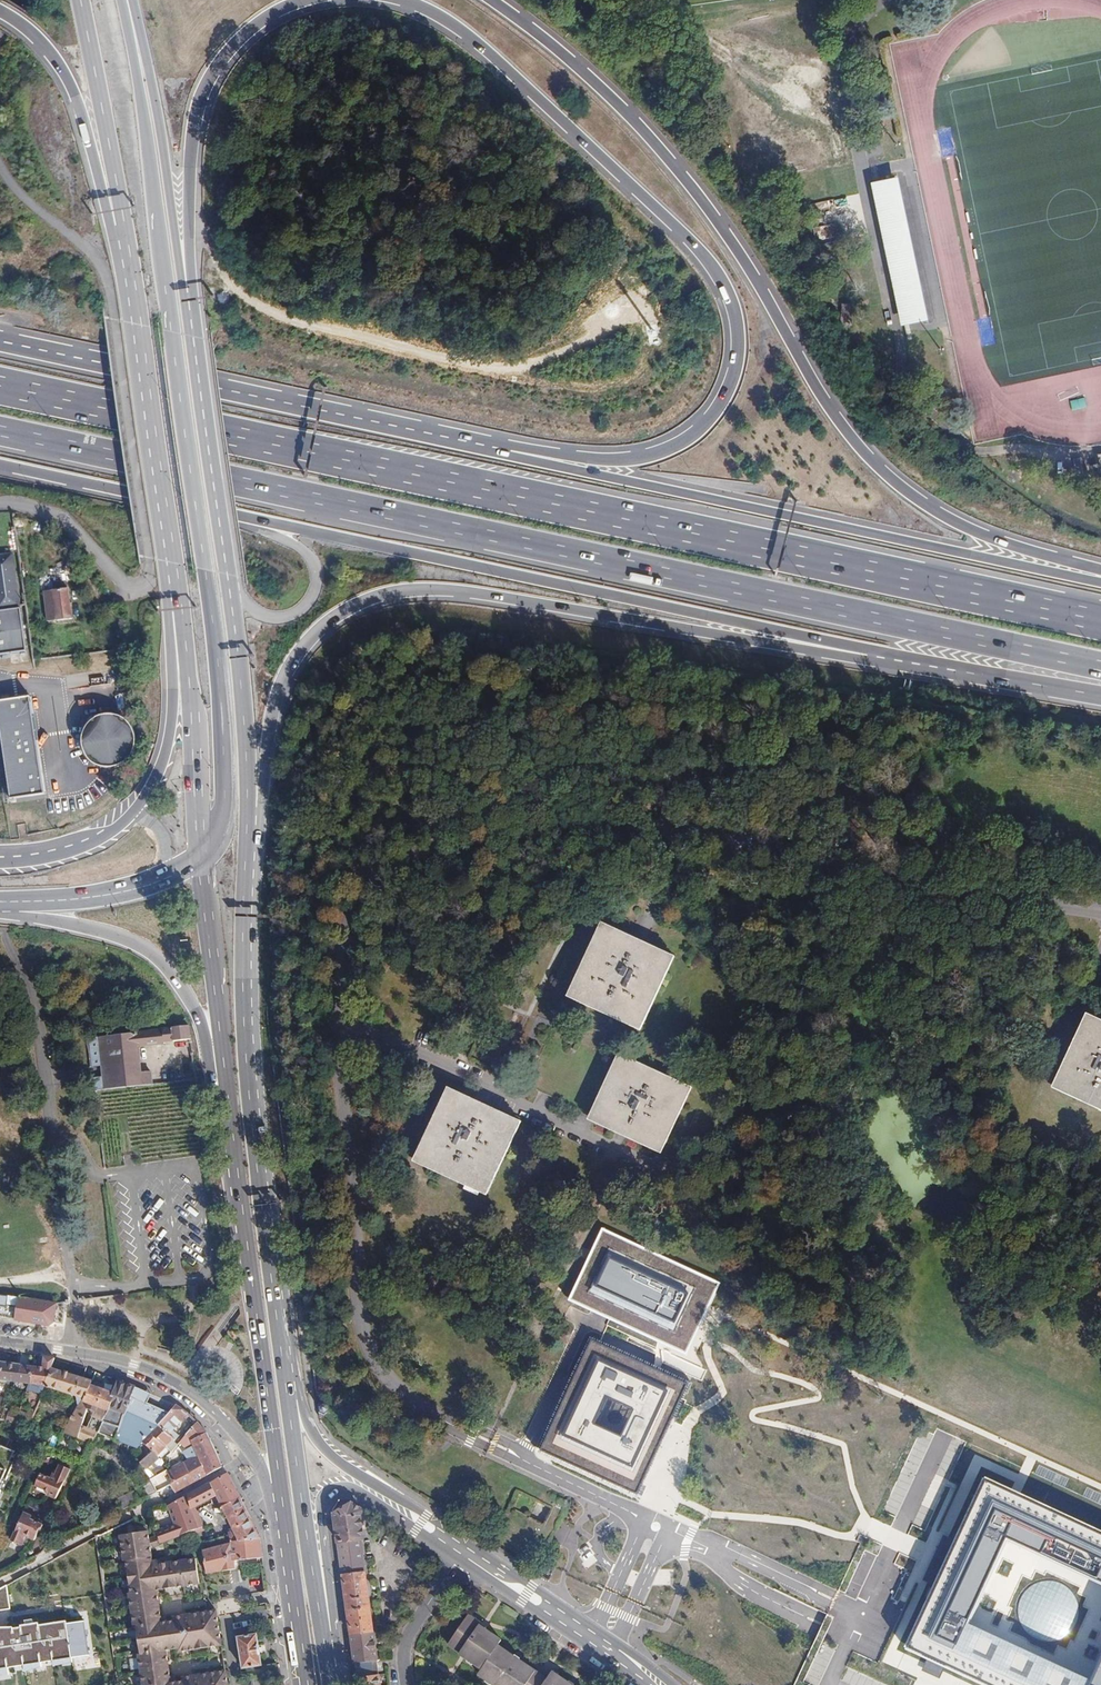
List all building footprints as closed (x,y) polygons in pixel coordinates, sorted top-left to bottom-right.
[(901,173),(873,178),(902,323),(930,318),(901,173)] [(1070,401),(1072,410),(1087,406),(1084,396),(1070,401)] [(13,555),(0,557),(0,609),(20,606),(13,555)] [(45,584),(46,592),(67,589),(67,581),(45,584)] [(67,589),(46,592),(42,593),(47,622),(71,619),(67,589)] [(19,609),(0,612),(0,655),(26,652),(19,609)] [(0,703),(0,717),(14,801),(46,796),(30,698),(0,703)] [(131,746),(132,740),(131,734),(130,730),(127,725),(124,721),(120,718),(116,716),(111,714),(105,714),(100,714),(95,716),(90,718),(87,721),(83,725),(81,730),(79,735),(79,740),(79,746),(81,750),(83,755),(86,759),(90,762),(95,765),(100,766),(105,767),(110,767),(116,765),(120,763),(124,759),(127,755),(130,751),(131,746)] [(638,1024),(668,960),(638,946),(604,931),(575,995),(638,1024)] [(1088,1020),(1058,1086),(1100,1106),(1100,1026),(1088,1020)] [(148,1045),(189,1039),(187,1025),(87,1039),(89,1052),(148,1045)] [(95,1090),(152,1083),(148,1045),(89,1052),(95,1090)] [(621,1134),(659,1153),(692,1087),(619,1053),(586,1120),(621,1134)] [(484,1189),(514,1125),(483,1110),(450,1095),(420,1159),(484,1189)] [(602,1228),(568,1298),(686,1355),(711,1303),(720,1284),(602,1228)] [(11,1298),(4,1297),(3,1304),(10,1306),(10,1304),(11,1298)] [(11,1298),(10,1304),(18,1306),(15,1321),(49,1326),(55,1322),(57,1307),(33,1303),(33,1301),(11,1298)] [(67,1309),(57,1307),(55,1322),(65,1324),(67,1309)] [(720,1367),(728,1348),(708,1339),(700,1358),(720,1367)] [(43,1367),(33,1366),(29,1384),(44,1386),(52,1367),(55,1359),(44,1357),(43,1367)] [(0,1362),(0,1381),(12,1382),(17,1364),(0,1362)] [(29,1384),(33,1366),(17,1364),(12,1382),(29,1384)] [(93,1380),(52,1367),(44,1386),(84,1398),(91,1384),(93,1380)] [(134,1385),(118,1379),(113,1392),(102,1423),(92,1443),(100,1447),(104,1435),(115,1439),(134,1385)] [(44,1386),(29,1384),(27,1390),(40,1394),(44,1386)] [(102,1423),(113,1392),(91,1384),(84,1398),(83,1401),(89,1404),(96,1407),(92,1417),(98,1420),(93,1431),(82,1426),(78,1438),(92,1443),(102,1423)] [(138,1387),(134,1385),(115,1439),(138,1448),(143,1443),(169,1413),(146,1402),(138,1399),(138,1387)] [(149,1392),(138,1387),(138,1399),(146,1402),(149,1392)] [(317,1412),(320,1416),(334,1402),(315,1394),(317,1412)] [(64,1431),(78,1438),(82,1426),(89,1404),(83,1401),(81,1404),(77,1405),(64,1431)] [(177,1404),(175,1405),(169,1413),(143,1443),(153,1452),(143,1455),(139,1461),(145,1469),(166,1447),(174,1440),(175,1439),(170,1435),(189,1413),(184,1410),(177,1404)] [(6,1420),(16,1423),(19,1413),(10,1410),(6,1420)] [(26,1427),(32,1415),(20,1410),(19,1413),(16,1423),(26,1427)] [(207,1432),(198,1421),(193,1427),(189,1422),(178,1435),(182,1439),(180,1443),(184,1447),(190,1440),(192,1442),(183,1451),(188,1456),(194,1454),(195,1456),(167,1472),(172,1483),(168,1485),(172,1493),(175,1491),(176,1492),(223,1467),(207,1432)] [(0,1435),(0,1508),(17,1463),(14,1461),(16,1453),(10,1451),(14,1442),(0,1435)] [(178,1446),(174,1440),(166,1447),(173,1453),(178,1446)] [(58,1498),(72,1468),(62,1464),(57,1474),(54,1473),(52,1477),(41,1472),(36,1484),(50,1490),(49,1494),(58,1498)] [(172,1483),(167,1472),(166,1469),(151,1479),(158,1491),(168,1485),(172,1483)] [(228,1473),(210,1482),(216,1495),(218,1500),(221,1506),(240,1498),(233,1483),(228,1473)] [(149,1496),(158,1491),(151,1479),(150,1478),(141,1483),(149,1496)] [(210,1482),(188,1495),(191,1509),(194,1508),(216,1495),(210,1482)] [(909,1647),(992,1684),(1100,1684),(1100,1663),(1091,1684),(965,1626),(1005,1540),(1100,1584),(1100,1535),(985,1482),(909,1647)] [(123,1510),(140,1501),(135,1491),(119,1500),(123,1510)] [(183,1532),(185,1535),(195,1531),(203,1528),(197,1512),(194,1508),(191,1509),(188,1495),(172,1503),(174,1508),(181,1526),(183,1532)] [(245,1507),(240,1498),(221,1506),(224,1511),(221,1512),(223,1516),(225,1515),(233,1531),(229,1533),(229,1537),(230,1543),(260,1538),(255,1528),(245,1507)] [(360,1515),(363,1510),(352,1503),(334,1513),(354,1664),(377,1661),(360,1542),(364,1541),(360,1515)] [(25,1511),(12,1539),(23,1544),(25,1539),(30,1536),(36,1539),(40,1529),(41,1530),(44,1523),(31,1518),(33,1515),(25,1511)] [(120,1536),(124,1562),(126,1561),(131,1594),(129,1594),(134,1628),(136,1627),(141,1654),(138,1654),(143,1684),(228,1684),(226,1671),(183,1678),(183,1681),(175,1682),(175,1683),(171,1684),(166,1650),(179,1648),(180,1652),(222,1646),(217,1611),(173,1617),(174,1621),(162,1623),(157,1591),(200,1584),(196,1559),(172,1563),(171,1558),(152,1561),(147,1526),(137,1527),(138,1533),(120,1536)] [(181,1526),(157,1535),(160,1544),(185,1535),(183,1532),(181,1526)] [(263,1558),(260,1538),(230,1543),(229,1537),(224,1538),(226,1543),(207,1549),(206,1544),(201,1545),(203,1551),(207,1574),(221,1571),(236,1569),(235,1561),(263,1558)] [(638,1607),(632,1620),(642,1625),(640,1631),(650,1636),(655,1624),(641,1618),(645,1610),(638,1607)] [(255,1610),(256,1621),(257,1623),(269,1622),(267,1609),(256,1610),(255,1610)] [(0,1625),(0,1684),(50,1684),(92,1680),(82,1614),(0,1625)] [(553,1671),(548,1679),(498,1646),(501,1640),(479,1625),(480,1622),(468,1614),(449,1643),(461,1651),(460,1654),(482,1668),(478,1674),(494,1684),(573,1684),(553,1671)] [(242,1668),(261,1665),(257,1634),(238,1637),(242,1664),(242,1668)] [(378,1674),(356,1677),(357,1684),(380,1684),(378,1674)]
